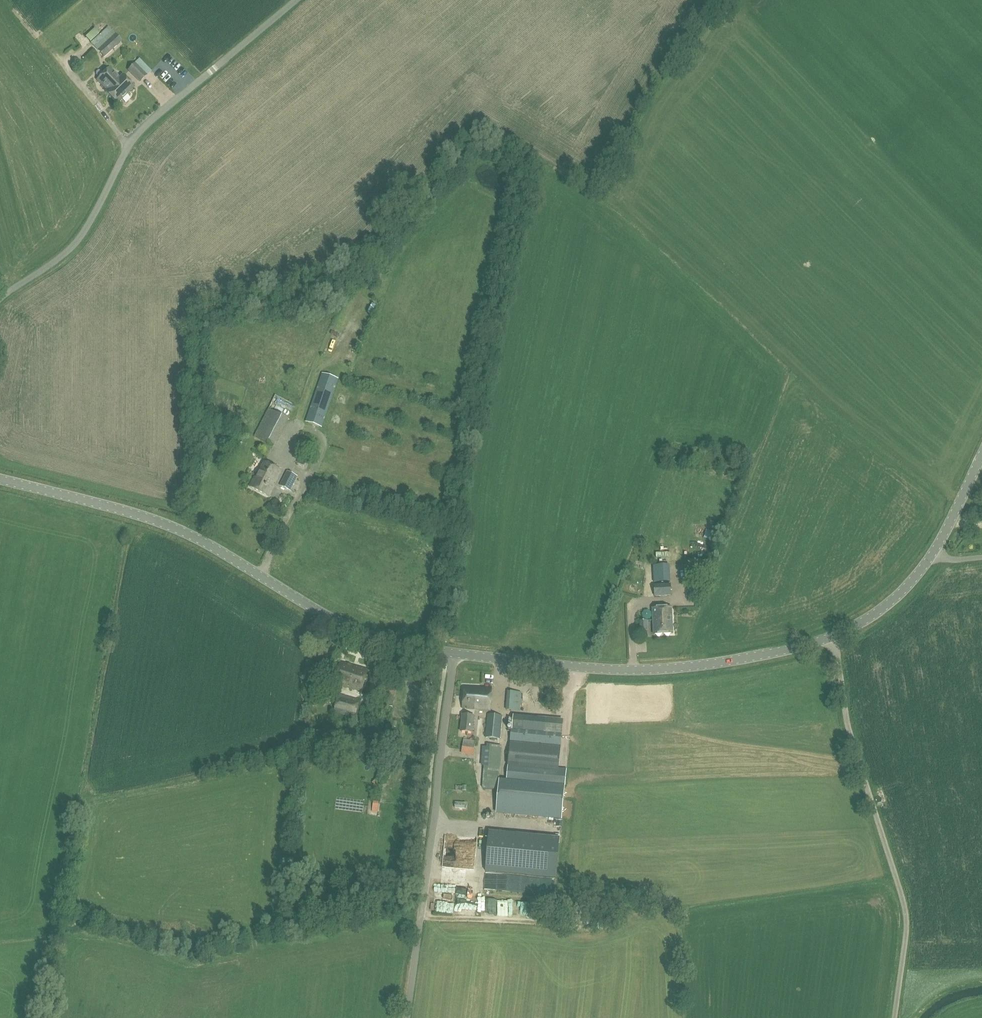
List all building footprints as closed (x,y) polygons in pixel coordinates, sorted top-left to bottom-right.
[(115,34),(97,50),(104,58),(121,41),(115,34)] [(146,76),(135,65),(128,71),(139,82),(146,76)] [(120,80),(119,79),(109,69),(103,75),(97,81),(107,91),(108,92),(120,80)] [(119,79),(120,80),(108,92),(107,91),(105,93),(117,105),(125,96),(133,88),(122,76),(119,79)] [(338,378),(322,373),(305,422),(322,427),(338,378)] [(268,409),(254,437),(274,447),(288,420),(268,409)] [(252,487),(267,495),(280,470),(264,462),(252,487)] [(281,486),(290,490),(297,477),(288,472),(281,486)] [(706,529),(704,537),(716,541),(717,541),(719,533),(706,529)] [(670,566),(653,567),(654,582),(664,582),(664,584),(654,584),(654,597),(671,596),(670,566)] [(673,633),(672,607),(652,608),(653,634),(673,633)] [(648,630),(647,620),(640,621),(640,631),(648,630)] [(335,683),(362,691),(368,670),(341,662),(335,683)] [(392,679),(381,677),(380,688),(387,688),(387,692),(394,692),(396,680),(392,679)] [(462,708),(490,710),(492,689),(464,687),(462,708)] [(521,692),(508,691),(506,710),(520,711),(521,692)] [(354,718),(360,700),(339,694),(333,712),(354,718)] [(502,715),(487,714),(485,737),(500,739),(502,715)] [(473,732),(474,716),(462,715),(460,731),(473,732)] [(497,812),(561,818),(566,770),(557,769),(562,722),(514,717),(508,781),(500,780),(497,812)] [(475,748),(475,741),(464,739),(463,747),(475,748)] [(499,767),(501,748),(486,747),(483,788),(498,789),(499,767)]
